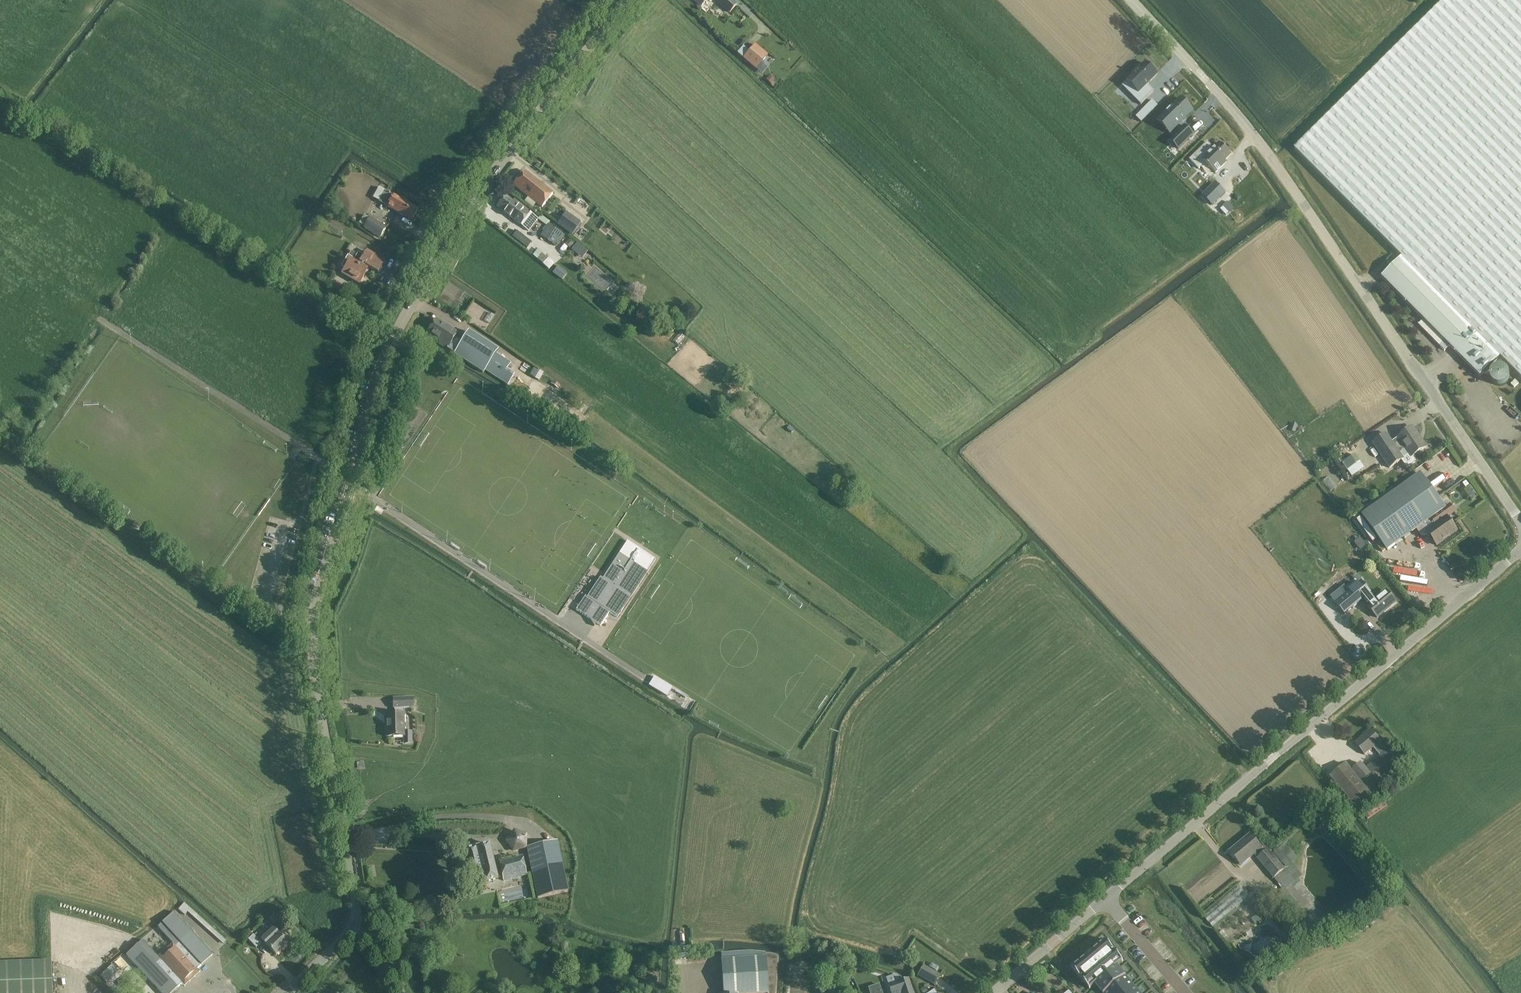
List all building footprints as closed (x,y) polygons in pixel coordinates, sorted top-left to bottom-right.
[(730,13),(737,5),(732,0),(719,0),(717,2),(730,13)] [(1295,149),(1401,257),(1381,277),(1423,319),(1418,324),(1440,347),(1445,342),(1480,377),(1501,357),(1520,378),(1520,0),(1445,0),(1295,149)] [(756,69),(761,63),(768,55),(755,45),(749,52),(743,58),(756,69)] [(1143,62),(1121,85),(1139,102),(1152,89),(1146,83),(1155,73),(1143,62)] [(1192,111),(1181,99),(1159,121),(1170,133),(1192,111)] [(1145,118),(1158,106),(1153,101),(1140,113),(1145,118)] [(1192,136),(1184,127),(1169,141),(1176,150),(1192,136)] [(1190,160),(1199,169),(1205,163),(1215,174),(1227,162),(1225,161),(1231,155),(1220,144),(1214,149),(1207,143),(1190,160)] [(542,207),(552,193),(524,172),(514,185),(542,207)] [(387,206),(412,221),(418,210),(394,195),(385,190),(379,202),(387,207),(387,206)] [(497,207),(528,231),(538,219),(513,199),(512,200),(505,195),(497,207)] [(557,224),(572,235),(581,223),(566,212),(557,224)] [(386,228),(370,217),(363,227),(379,238),(386,228)] [(540,236),(555,245),(562,234),(548,224),(540,236)] [(512,237),(525,247),(530,241),(514,230),(511,235),(513,236),(512,237)] [(532,255),(549,270),(554,263),(548,258),(549,258),(538,248),(532,255)] [(342,274),(359,284),(367,271),(363,270),(365,266),(377,273),(384,262),(367,252),(364,256),(358,253),(357,255),(351,251),(348,256),(341,267),(345,269),(342,274)] [(561,280),(567,273),(558,266),(552,273),(561,280)] [(439,344),(447,349),(453,339),(458,332),(437,319),(427,333),(440,342),(439,344)] [(664,333),(667,336),(669,334),(670,336),(677,329),(671,322),(664,330),(666,332),(664,333)] [(485,371),(508,385),(514,375),(507,370),(511,363),(497,354),(499,351),(469,331),(454,354),(483,373),(485,371)] [(545,371),(527,389),(554,414),(571,396),(545,371)] [(1398,437),(1392,441),(1387,433),(1371,443),(1389,470),(1404,459),(1403,458),(1409,454),(1411,457),(1426,447),(1413,427),(1398,437)] [(1353,477),(1367,468),(1358,455),(1345,463),(1353,477)] [(1361,515),(1387,551),(1416,530),(1420,536),(1424,536),(1428,534),(1436,545),(1457,531),(1448,518),(1452,516),(1447,508),(1446,509),(1420,473),(1361,515)] [(585,596),(576,609),(600,626),(609,612),(617,617),(656,559),(628,541),(603,579),(600,577),(587,597),(585,596)] [(1367,606),(1377,618),(1396,602),(1386,591),(1376,599),(1362,582),(1343,597),(1352,608),(1364,599),(1369,605),(1367,606)] [(692,706),(654,681),(649,687),(687,713),(692,706)] [(403,736),(403,745),(412,745),(412,732),(404,732),(403,708),(413,708),(413,698),(392,698),(393,709),(394,709),(394,714),(386,714),(387,737),(403,736)] [(1330,777),(1356,809),(1381,787),(1379,784),(1401,767),(1387,750),(1386,751),(1379,742),(1380,741),(1370,729),(1356,740),(1357,741),(1355,743),(1364,755),(1373,747),(1380,756),(1366,768),(1361,763),(1352,770),(1346,763),(1330,777)] [(505,841),(512,853),(526,849),(527,835),(514,830),(505,841)] [(1274,899),(1312,942),(1335,923),(1333,921),(1332,921),(1331,919),(1331,920),(1329,918),(1329,919),(1326,916),(1324,915),(1321,912),(1321,913),(1315,907),(1318,904),(1300,883),(1301,882),(1299,879),(1302,876),(1292,863),(1293,863),(1282,851),(1281,851),(1277,847),(1272,852),(1286,867),(1284,869),(1263,844),(1261,846),(1252,836),(1240,846),(1238,844),(1230,852),(1241,865),(1254,854),(1278,884),(1277,884),(1283,891),(1274,899)] [(558,841),(527,848),(537,898),(568,891),(558,841)] [(464,850),(472,885),(498,879),(489,844),(464,850)] [(523,857),(499,863),(504,882),(527,876),(523,857)] [(503,900),(532,895),(530,882),(500,887),(503,900)] [(188,912),(223,944),(226,941),(184,903),(178,910),(185,915),(188,912)] [(161,992),(172,992),(213,954),(191,931),(174,912),(158,927),(172,943),(158,957),(143,940),(126,955),(144,975),(161,992)] [(288,943),(273,928),(261,939),(276,955),(288,943)] [(245,936),(256,948),(261,942),(249,931),(245,936)] [(1077,960),(1072,965),(1074,967),(1073,969),(1090,990),(1096,985),(1095,985),(1107,975),(1118,966),(1124,961),(1106,941),(1105,942),(1102,939),(1097,944),(1099,946),(1091,953),(1090,952),(1087,955),(1087,956),(1080,963),(1077,960)] [(766,957),(721,960),(723,992),(768,992),(766,957)] [(52,978),(52,960),(44,960),(0,962),(0,992),(53,992),(52,978)] [(917,976),(934,985),(940,975),(923,965),(917,976)] [(113,966),(101,977),(100,977),(106,982),(118,972),(113,966)] [(1118,966),(1107,975),(1115,985),(1126,976),(1118,966)] [(908,979),(900,982),(897,975),(886,978),(891,992),(913,992),(908,979)] [(1095,985),(1096,985),(1102,992),(1106,992),(1115,985),(1107,975),(1095,985)] [(1115,985),(1121,992),(1127,992),(1135,986),(1126,976),(1115,985)] [(870,986),(871,992),(884,992),(882,983),(870,986)]
